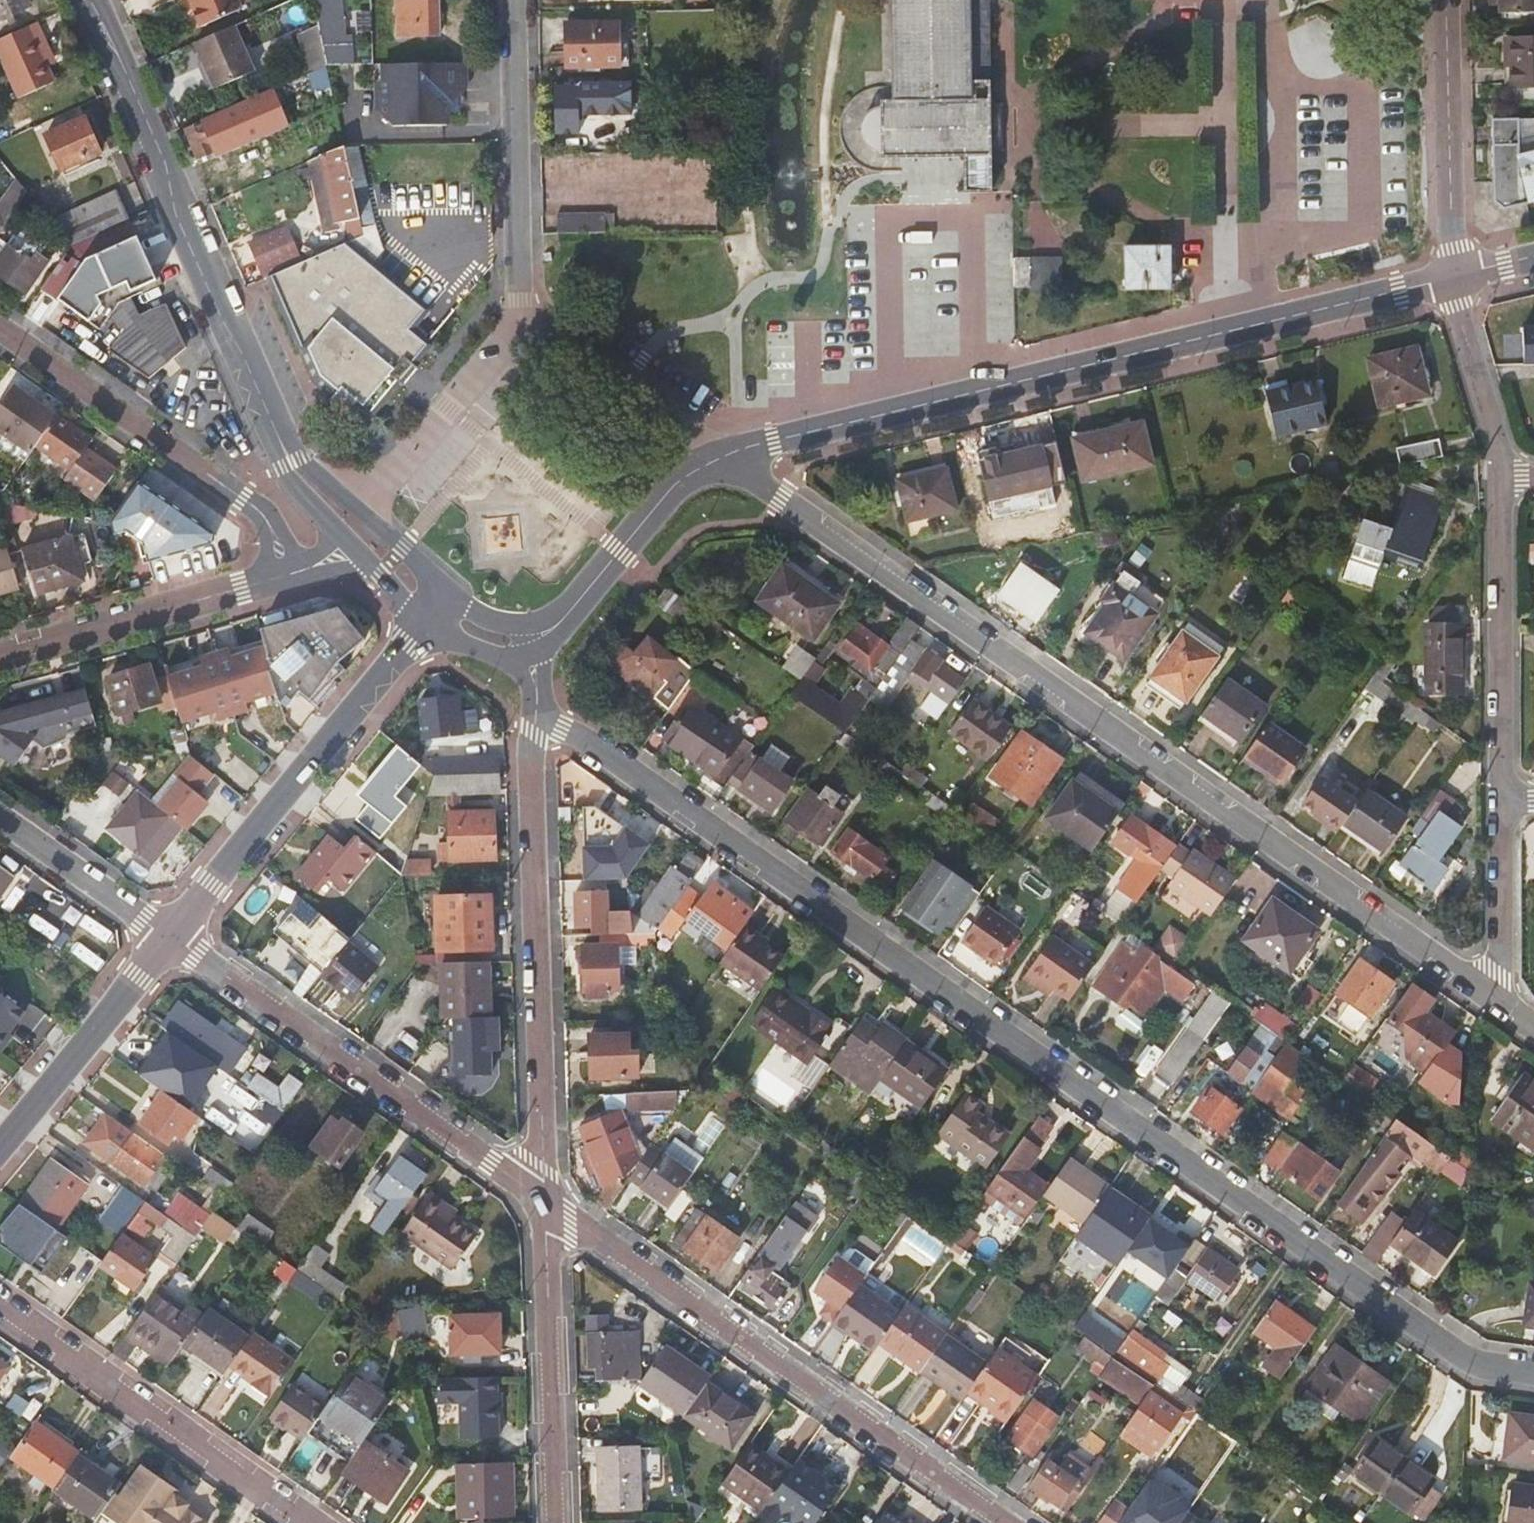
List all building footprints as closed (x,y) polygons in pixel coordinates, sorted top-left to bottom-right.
[(29,0),(0,0),(0,18),(0,19),(32,7),(29,0)] [(199,27),(245,6),(242,0),(187,0),(199,27)] [(404,35),(440,34),(440,0),(404,0),(404,35)] [(991,99),(974,100),(971,0),(890,0),(892,100),(881,100),(881,107),(877,108),(873,109),(867,113),(862,119),(860,127),(860,134),(862,139),(864,143),(870,149),(882,154),(882,158),(965,157),(965,193),(970,193),(992,193),(991,99)] [(990,0),(971,0),(974,100),(991,99),(990,0)] [(1503,3),(1503,12),(1533,12),(1533,0),(1503,0),(1503,3)] [(621,65),(621,22),(570,22),(570,65),(621,65)] [(0,42),(0,48),(21,99),(57,84),(51,68),(40,43),(50,39),(43,23),(0,42)] [(240,25),(199,43),(220,89),(260,71),(240,25)] [(322,25),(331,66),(358,65),(358,46),(353,46),(352,25),(322,25)] [(1515,94),(1533,93),(1533,33),(1509,34),(1509,51),(1514,51),(1515,94)] [(40,43),(51,68),(60,64),(50,39),(40,43)] [(155,63),(173,100),(212,82),(194,44),(155,63)] [(467,63),(391,64),(391,82),(383,82),(384,113),(399,126),(453,125),(452,108),(468,91),(467,63)] [(634,81),(557,82),(559,135),(582,135),(582,119),(634,119),(634,81)] [(264,100),(236,112),(241,124),(269,112),(264,100)] [(1508,201),(1533,195),(1533,111),(1497,111),(1497,192),(1508,201)] [(191,130),(205,164),(250,144),(241,124),(236,112),(191,130)] [(104,154),(89,118),(50,135),(66,171),(104,154)] [(307,149),(313,161),(328,155),(337,151),(331,138),(307,149)] [(328,155),(340,206),(345,204),(338,172),(349,169),(348,163),(351,158),(349,146),(337,151),(328,155)] [(710,163),(720,163),(720,150),(709,150),(710,163)] [(313,161),(312,162),(330,231),(346,227),(344,222),(340,206),(328,155),(313,161)] [(340,206),(344,222),(351,220),(364,217),(358,187),(351,158),(348,163),(349,169),(338,172),(345,204),(340,206)] [(21,179),(0,210),(0,225),(5,228),(31,191),(21,179)] [(358,187),(364,217),(366,227),(378,224),(370,184),(358,187)] [(54,219),(75,245),(132,219),(119,190),(54,219)] [(561,213),(560,232),(607,232),(607,212),(561,213)] [(607,232),(617,232),(617,212),(607,212),(607,232)] [(364,217),(351,220),(356,240),(368,235),(366,227),(364,217)] [(75,245),(44,288),(108,334),(116,322),(124,327),(133,314),(140,311),(134,297),(161,285),(132,219),(75,245)] [(256,242),(270,278),(273,277),(304,263),(288,228),(256,242)] [(27,292),(51,258),(47,255),(34,246),(17,235),(9,247),(0,240),(0,272),(27,292)] [(34,246),(47,255),(55,245),(41,235),(34,246)] [(304,263),(273,277),(318,382),(335,397),(333,402),(341,412),(349,412),(354,406),(370,419),(400,383),(403,385),(419,367),(416,365),(432,346),(415,330),(431,311),(407,290),(398,300),(369,273),(377,264),(352,242),(304,263)] [(1132,288),(1176,287),(1176,245),(1132,245),(1132,288)] [(1069,289),(1069,257),(1039,257),(1039,289),(1069,289)] [(1035,287),(1034,258),(1019,258),(1020,287),(1035,287)] [(398,300),(407,290),(377,264),(369,273),(398,300)] [(133,314),(124,327),(130,333),(118,351),(156,379),(189,349),(168,305),(142,316),(140,311),(133,314)] [(1533,363),(1533,322),(1523,323),(1523,333),(1505,333),(1506,364),(1533,363)] [(1433,390),(1422,343),(1375,354),(1386,401),(1433,390)] [(1270,380),(1272,390),(1294,384),(1292,375),(1270,380)] [(1294,384),(1272,390),(1282,432),(1333,420),(1323,377),(1294,384)] [(55,418),(13,389),(2,405),(9,410),(0,423),(0,433),(30,454),(36,446),(55,418)] [(2,405),(0,408),(0,423),(9,410),(2,405)] [(89,443),(55,418),(36,446),(70,470),(64,479),(94,501),(116,472),(85,450),(89,443)] [(1160,465),(1150,425),(1083,440),(1093,481),(1160,465)] [(1402,462),(1445,453),(1440,435),(1398,446),(1402,462)] [(1060,488),(1051,447),(988,462),(997,503),(1060,488)] [(963,508),(954,470),(904,481),(913,520),(963,508)] [(1344,575),(1363,581),(1369,562),(1379,564),(1381,565),(1386,549),(1400,553),(1404,542),(1430,551),(1450,495),(1410,481),(1395,525),(1365,514),(1344,575)] [(212,533),(139,482),(116,516),(125,516),(134,523),(128,530),(144,542),(149,562),(212,544),(212,533)] [(38,509),(0,502),(0,510),(4,524),(36,516),(38,509)] [(73,538),(72,536),(24,549),(38,595),(86,581),(81,566),(76,550),(82,549),(83,553),(89,551),(84,534),(73,538)] [(21,587),(10,547),(0,550),(0,593),(21,587)] [(82,549),(76,550),(81,566),(90,564),(92,559),(89,551),(83,553),(82,549)] [(786,565),(842,603),(847,596),(792,557),(786,565)] [(1036,620),(1058,587),(1019,560),(996,593),(1036,620)] [(1369,562),(1363,581),(1372,585),(1379,564),(1369,562)] [(817,639),(842,603),(786,565),(762,600),(817,639)] [(1156,610),(1116,582),(1105,597),(1109,600),(1089,629),(1125,654),(1156,610)] [(684,619),(694,605),(671,589),(661,604),(684,619)] [(284,682),(309,701),(324,685),(343,669),(337,663),(363,639),(337,609),(328,611),(326,603),(311,607),(313,615),(261,630),(263,636),(264,641),(266,648),(271,663),(280,655),(286,662),(299,650),(293,644),(297,641),(309,657),(295,669),(284,682)] [(1464,692),(1464,605),(1442,605),(1435,617),(1435,624),(1432,624),(1432,692),(1464,692)] [(924,627),(911,618),(891,647),(903,656),(914,641),(924,627)] [(903,656),(891,647),(863,626),(844,650),(886,680),(896,666),(903,656)] [(1150,674),(1186,700),(1218,655),(1181,630),(1150,674)] [(659,636),(656,640),(677,655),(679,652),(659,636)] [(611,665),(654,699),(668,680),(664,677),(677,661),(674,658),(677,655),(656,640),(655,642),(650,638),(637,655),(626,646),(611,665)] [(264,641),(230,651),(232,659),(266,648),(264,641)] [(954,701),(967,683),(942,664),(943,661),(914,641),(903,656),(896,666),(911,677),(914,672),(954,701)] [(784,667),(804,681),(818,661),(798,646),(784,667)] [(271,663),(266,648),(232,659),(230,651),(199,660),(202,669),(167,680),(180,722),(208,714),(215,712),(218,720),(247,711),(245,703),(252,701),(275,693),(269,672),(273,670),(271,663)] [(1395,661),(1387,655),(1375,673),(1384,679),(1395,661)] [(202,669),(199,660),(164,670),(167,680),(202,669)] [(690,661),(689,663),(700,670),(701,669),(690,661)] [(674,684),(684,692),(692,682),(700,670),(689,663),(674,684)] [(119,716),(159,704),(149,669),(109,679),(119,716)] [(61,691),(85,685),(82,670),(57,676),(61,691)] [(1384,679),(1375,673),(1367,683),(1390,701),(1393,697),(1398,689),(1384,679)] [(1181,706),(1186,700),(1150,674),(1145,681),(1181,706)] [(1264,704),(1226,677),(1202,711),(1241,739),(1264,704)] [(1410,697),(1398,689),(1393,697),(1404,706),(1410,697)] [(814,708),(795,694),(788,704),(807,718),(814,708)] [(424,736),(461,732),(457,696),(420,701),(424,736)] [(1410,697),(1404,706),(1418,716),(1424,707),(1410,697)] [(990,759),(1014,725),(975,698),(951,731),(990,759)] [(245,703),(247,711),(254,709),(252,701),(245,703)] [(36,735),(0,709),(0,751),(15,763),(36,735)] [(713,779),(727,789),(731,784),(750,758),(732,745),(737,738),(702,714),(698,719),(687,711),(666,740),(716,775),(713,779)] [(215,712),(208,714),(210,722),(218,720),(215,712)] [(1305,747),(1268,721),(1245,754),(1282,780),(1305,747)] [(849,732),(841,742),(884,773),(891,762),(849,732)] [(1031,804),(1063,759),(1025,732),(993,777),(1031,804)] [(777,749),(767,763),(786,777),(796,762),(777,749)] [(750,758),(731,784),(773,813),(795,782),(786,777),(767,763),(753,753),(750,758)] [(435,759),(435,775),(498,772),(497,756),(435,759)] [(198,794),(213,775),(191,757),(154,803),(169,816),(182,826),(186,829),(199,814),(197,812),(206,800),(198,794)] [(1304,800),(1340,826),(1344,821),(1368,787),(1332,762),(1304,800)] [(498,772),(435,775),(429,793),(498,790),(498,772)] [(1122,811),(1125,806),(1080,775),(1077,779),(1122,811)] [(1094,852),(1122,811),(1077,779),(1049,820),(1094,852)] [(1344,821),(1382,849),(1410,811),(1370,783),(1368,787),(1344,821)] [(952,820),(959,810),(928,788),(921,798),(952,820)] [(1441,788),(1422,814),(1433,823),(1409,857),(1414,861),(1407,873),(1433,891),(1448,868),(1440,861),(1462,828),(1456,824),(1445,816),(1455,800),(1456,799),(1441,788)] [(845,814),(812,790),(791,820),(823,843),(845,814)] [(137,855),(169,816),(154,803),(139,791),(106,830),(137,855)] [(1445,816),(1456,824),(1467,808),(1455,800),(1445,816)] [(967,815),(992,833),(1001,821),(976,803),(967,815)] [(629,880),(652,846),(597,808),(585,808),(588,881),(629,880)] [(438,861),(493,859),(491,810),(447,812),(448,843),(437,843),(438,861)] [(1117,893),(1135,907),(1163,868),(1164,866),(1161,862),(1174,845),(1132,815),(1112,843),(1138,863),(1117,893)] [(169,816),(137,855),(149,866),(182,826),(169,816)] [(1344,821),(1340,826),(1379,853),(1382,849),(1344,821)] [(862,871),(888,889),(897,876),(884,866),(889,858),(879,851),(886,841),(870,830),(863,840),(850,831),(836,852),(851,863),(847,868),(857,876),(862,871)] [(384,834),(371,850),(401,875),(406,862),(408,854),(384,834)] [(371,850),(357,839),(349,849),(332,837),(299,876),(315,890),(330,873),(343,883),(371,850)] [(1193,853),(1180,844),(1164,866),(1163,868),(1178,879),(1172,885),(1212,915),(1238,879),(1197,849),(1193,853)] [(690,889),(707,863),(694,854),(681,873),(674,868),(662,885),(634,925),(635,935),(659,934),(675,910),(685,896),(690,889)] [(401,875),(432,874),(431,861),(406,862),(401,875)] [(952,935),(981,894),(935,863),(905,908),(937,931),(940,927),(952,935)] [(0,865),(0,894),(14,874),(0,865)] [(634,925),(662,885),(656,881),(632,915),(634,925)] [(732,950),(748,927),(757,913),(717,885),(706,901),(701,907),(685,896),(675,910),(732,950)] [(592,925),(592,936),(602,936),(609,936),(608,889),(578,890),(579,926),(592,925)] [(706,901),(690,889),(685,896),(701,907),(706,901)] [(1122,925),(1135,907),(1117,893),(1111,889),(1098,908),(1122,925)] [(441,948),(493,946),(491,895),(440,897),(441,948)] [(1243,938),(1290,971),(1321,926),(1275,895),(1243,938)] [(964,942),(998,966),(1022,931),(988,907),(964,942)] [(350,937),(338,927),(336,929),(342,934),(339,936),(315,916),(290,945),(322,970),(347,941),(350,937)] [(1177,920),(1171,929),(1187,941),(1193,932),(1177,920)] [(39,922),(30,935),(41,943),(50,929),(39,922)] [(1156,923),(1143,940),(1157,949),(1159,947),(1174,958),(1187,941),(1171,929),(1169,932),(1156,923)] [(41,943),(57,954),(69,936),(53,925),(50,929),(41,943)] [(722,965),(762,993),(785,960),(757,940),(760,936),(748,927),(732,950),(722,965)] [(1070,999),(1096,962),(1056,933),(1029,970),(1055,988),(1070,999)] [(609,936),(602,936),(602,946),(602,949),(619,949),(619,935),(609,936)] [(347,941),(322,970),(319,974),(351,1000),(377,967),(347,941)] [(1096,980),(1098,989),(1124,1008),(1130,1006),(1150,1020),(1171,991),(1183,1000),(1194,984),(1137,943),(1132,951),(1122,944),(1096,980)] [(623,944),(622,961),(636,962),(637,944),(623,944)] [(602,949),(602,946),(587,946),(588,991),(622,990),(621,949),(619,949),(602,949)] [(1394,982),(1359,957),(1335,992),(1370,1017),(1394,982)] [(488,961),(444,962),(446,1017),(453,1017),(489,1016),(488,961)] [(1055,988),(1029,970),(1025,976),(1051,994),(1055,988)] [(305,973),(291,990),(301,997),(314,980),(305,973)] [(1432,997),(1415,984),(1390,1018),(1418,1038),(1427,1027),(1416,1019),(1432,997)] [(772,1055),(815,1085),(848,1037),(832,1026),(831,1028),(778,991),(755,1026),(781,1042),(772,1055)] [(1,1052),(13,1035),(10,1033),(25,1011),(0,993),(0,1051),(1,1052)] [(181,1001),(163,1026),(209,1059),(230,1073),(247,1048),(181,1001)] [(1264,1025),(1272,1031),(1282,1017),(1258,1001),(1248,1014),(1264,1025)] [(497,1050),(496,1016),(489,1016),(453,1017),(455,1074),(489,1073),(489,1050),(497,1050)] [(883,1080),(909,1043),(885,1026),(880,1033),(864,1021),(832,1066),(849,1079),(858,1067),(881,1084),(883,1080)] [(1273,1062),(1277,1056),(1269,1051),(1279,1036),(1272,1031),(1264,1025),(1249,1045),(1273,1062)] [(1172,1089),(1205,1042),(1188,1030),(1154,1076),(1172,1089)] [(418,1032),(395,1063),(408,1072),(430,1040),(418,1032)] [(595,1081),(640,1080),(639,1052),(635,1052),(634,1035),(593,1037),(595,1081)] [(1277,1056),(1287,1041),(1279,1036),(1269,1051),(1277,1056)] [(1296,1048),(1287,1041),(1277,1056),(1273,1062),(1254,1088),(1252,1091),(1291,1120),(1294,1116),(1300,1121),(1309,1109),(1317,1115),(1326,1102),(1280,1070),(1296,1048)] [(883,1080),(925,1109),(950,1072),(909,1043),(883,1080)] [(1230,1071),(1254,1088),(1273,1062),(1249,1045),(1230,1071)] [(138,1054),(129,1066),(149,1080),(158,1068),(138,1054)] [(230,1073),(209,1059),(191,1084),(231,1114),(250,1088),(248,1086),(230,1073)] [(785,1106),(800,1088),(766,1062),(752,1080),(785,1106)] [(1368,1095),(1380,1079),(1357,1062),(1345,1078),(1368,1095)] [(858,1067),(849,1079),(872,1095),(881,1084),(858,1067)] [(283,1111),(303,1084),(290,1074),(280,1088),(257,1072),(248,1086),(250,1088),(283,1111)] [(1524,1078),(1492,1123),(1533,1152),(1533,1085),(1524,1078)] [(1222,1130),(1224,1131),(1241,1107),(1212,1086),(1195,1110),(1208,1120),(1222,1130)] [(694,1090),(629,1095),(630,1108),(640,1108),(640,1111),(680,1110),(694,1090)] [(192,1111),(165,1092),(142,1124),(174,1146),(187,1127),(195,1132),(204,1119),(192,1111)] [(932,1146),(980,1180),(1012,1135),(982,1114),(989,1105),(970,1092),(932,1146)] [(204,1119),(226,1135),(232,1127),(198,1103),(192,1111),(204,1119)] [(1398,1119),(1384,1110),(1371,1130),(1384,1140),(1398,1119)] [(163,1151),(134,1131),(106,1112),(86,1141),(144,1183),(154,1168),(152,1167),(163,1151)] [(313,1144),(340,1164),(363,1131),(336,1112),(313,1144)] [(599,1199),(611,1209),(630,1182),(623,1178),(641,1160),(621,1112),(585,1127),(592,1144),(608,1184),(609,1186),(599,1199)] [(1024,1139),(1037,1148),(1050,1129),(1038,1119),(1024,1139)] [(1425,1157),(1433,1145),(1398,1119),(1384,1140),(1404,1154),(1419,1165),(1425,1157)] [(717,1120),(698,1139),(707,1148),(726,1129),(717,1120)] [(1196,1137),(1209,1146),(1222,1130),(1208,1120),(1196,1137)] [(1266,1162),(1279,1170),(1299,1141),(1286,1133),(1266,1162)] [(1024,1139),(989,1190),(1027,1216),(1049,1185),(1026,1169),(1039,1150),(1037,1148),(1024,1139)] [(1384,1140),(1340,1202),(1364,1220),(1399,1170),(1395,1167),(1404,1154),(1384,1140)] [(1299,1141),(1279,1170),(1320,1200),(1341,1171),(1299,1141)] [(597,1188),(608,1184),(592,1144),(581,1148),(597,1188)] [(1442,1169),(1451,1157),(1433,1145),(1425,1157),(1442,1169)] [(633,1178),(673,1207),(695,1176),(655,1147),(633,1178)] [(154,1168),(144,1183),(147,1186),(169,1155),(163,1151),(152,1167),(154,1168)] [(385,1233),(427,1172),(400,1153),(391,1166),(386,1163),(366,1192),(381,1204),(369,1222),(385,1233)] [(54,1159),(23,1203),(57,1227),(89,1182),(54,1159)] [(1087,1225),(1112,1190),(1113,1189),(1072,1159),(1046,1196),(1087,1225)] [(215,1188),(224,1194),(231,1183),(208,1167),(201,1178),(215,1188)] [(145,1200),(124,1185),(100,1220),(121,1235),(122,1234),(141,1206),(145,1200)] [(171,1218),(197,1237),(215,1211),(226,1195),(224,1194),(215,1188),(197,1212),(179,1199),(167,1216),(171,1218)] [(1087,1225),(1079,1237),(1110,1258),(1142,1212),(1112,1190),(1087,1225)] [(431,1191),(427,1196),(454,1215),(457,1210),(431,1191)] [(454,1215),(427,1196),(405,1228),(455,1264),(477,1231),(454,1215)] [(155,1207),(145,1200),(141,1206),(151,1213),(155,1207)] [(820,1217),(797,1202),(742,1280),(748,1285),(746,1288),(776,1309),(787,1293),(779,1286),(784,1279),(778,1275),(820,1217)] [(685,1253),(690,1247),(711,1216),(701,1209),(675,1246),(685,1253)] [(711,1216),(690,1247),(712,1263),(708,1268),(714,1272),(717,1268),(720,1270),(742,1238),(711,1216)] [(248,1217),(240,1229),(255,1240),(263,1246),(272,1234),(248,1217)] [(163,1229),(189,1247),(197,1237),(171,1218),(163,1229)] [(1435,1275),(1458,1242),(1424,1219),(1402,1251),(1435,1275)] [(1373,1245),(1385,1254),(1402,1229),(1389,1220),(1372,1245),(1373,1245)] [(965,1225),(953,1242),(962,1248),(973,1231),(965,1225)] [(103,1260),(100,1265),(137,1291),(144,1280),(158,1260),(122,1234),(121,1235),(103,1260)] [(42,1274),(77,1299),(100,1265),(103,1260),(69,1235),(42,1274)] [(1038,1241),(1032,1250),(1044,1258),(1050,1250),(1038,1241)] [(297,1269),(339,1299),(347,1288),(319,1269),(329,1253),(315,1243),(297,1269)] [(1365,1256),(1378,1264),(1385,1254),(1373,1245),(1365,1256)] [(1133,1246),(1120,1265),(1148,1284),(1154,1274),(1139,1263),(1145,1254),(1133,1246)] [(1044,1258),(1032,1250),(1024,1261),(1035,1270),(1044,1258)] [(1174,1279),(1172,1277),(1160,1294),(1174,1302),(1190,1280),(1221,1300),(1228,1290),(1234,1280),(1240,1272),(1209,1252),(1192,1276),(1182,1268),(1174,1279)] [(836,1321),(862,1284),(869,1274),(841,1254),(816,1289),(832,1300),(823,1312),(836,1321)] [(1182,1268),(1180,1266),(1172,1277),(1174,1279),(1182,1268)] [(144,1280),(137,1291),(143,1295),(150,1285),(144,1280)] [(1234,1280),(1228,1290),(1234,1294),(1240,1285),(1234,1280)] [(904,1312),(862,1284),(836,1321),(876,1350),(883,1341),(904,1312)] [(167,1365),(183,1343),(204,1313),(189,1302),(182,1312),(156,1294),(114,1354),(124,1361),(137,1343),(167,1365)] [(1297,1361),(1317,1331),(1277,1302),(1241,1352),(1259,1364),(1273,1344),(1297,1361)] [(909,1304),(904,1312),(883,1341),(924,1370),(950,1333),(909,1304)] [(426,1335),(420,1305),(407,1306),(406,1309),(394,1310),(402,1340),(403,1345),(408,1344),(407,1340),(426,1335)] [(225,1372),(230,1365),(250,1336),(208,1307),(204,1313),(183,1343),(225,1372)] [(394,1310),(394,1307),(380,1328),(377,1331),(392,1341),(402,1340),(394,1310)] [(451,1352),(498,1348),(495,1312),(448,1316),(451,1352)] [(600,1364),(600,1381),(641,1379),(638,1330),(608,1332),(607,1317),(591,1317),(592,1365),(600,1364)] [(683,1325),(677,1321),(668,1333),(675,1338),(683,1325)] [(1133,1332),(1116,1356),(1157,1385),(1163,1377),(1176,1386),(1188,1370),(1133,1332)] [(271,1393),(273,1394),(295,1362),(253,1333),(250,1336),(230,1365),(253,1381),(251,1385),(269,1397),(271,1393)] [(970,1391),(991,1361),(950,1333),(924,1370),(964,1399),(970,1391)] [(715,1377),(669,1345),(645,1379),(643,1382),(688,1415),(711,1383),(715,1377)] [(1361,1422),(1390,1382),(1338,1345),(1310,1386),(1361,1422)] [(1041,1379),(999,1349),(991,1361),(970,1391),(987,1404),(991,1399),(997,1404),(993,1410),(1010,1422),(1041,1379)] [(1188,1370),(1176,1386),(1204,1406),(1215,1389),(1188,1370)] [(361,1442),(363,1439),(387,1405),(346,1376),(324,1407),(319,1413),(361,1442)] [(499,1437),(497,1376),(437,1378),(438,1404),(459,1403),(460,1439),(499,1437)] [(759,1415),(711,1383),(688,1415),(736,1448),(759,1415)] [(271,1417),(302,1438),(306,1432),(319,1413),(324,1407),(293,1385),(271,1417)] [(1193,1421),(1198,1414),(1170,1394),(1157,1385),(1128,1426),(1161,1449),(1185,1415),(1193,1421)] [(1170,1394),(1198,1414),(1204,1406),(1176,1386),(1170,1394)] [(1010,1439),(1034,1456),(1062,1418),(1037,1401),(1010,1439)] [(1218,1424),(1222,1418),(1206,1407),(1202,1413),(1218,1424)] [(319,1413),(306,1432),(348,1460),(361,1442),(319,1413)] [(1510,1420),(1506,1456),(1533,1460),(1533,1423),(1510,1420)] [(78,1453),(35,1423),(33,1426),(10,1460),(53,1489),(54,1487),(78,1453)] [(1407,1463),(1411,1457),(1382,1437),(1378,1442),(1407,1463)] [(348,1460),(341,1471),(386,1503),(409,1471),(363,1439),(361,1442),(348,1460)] [(1355,1475),(1384,1496),(1407,1463),(1378,1442),(1355,1475)] [(644,1470),(660,1471),(661,1446),(645,1445),(644,1470)] [(764,1511),(790,1473),(775,1461),(773,1464),(750,1446),(724,1484),(764,1511)] [(9,1454),(0,1448),(0,1464),(1,1465),(9,1454)] [(603,1509),(643,1508),(642,1449),(601,1450),(603,1509)] [(121,1484),(78,1453),(54,1487),(98,1518),(103,1511),(114,1495),(121,1484)] [(1033,1486),(1068,1511),(1096,1472),(1068,1453),(1058,1466),(1051,1462),(1033,1486)] [(1010,1487),(1021,1494),(1041,1465),(1031,1457),(1010,1487)] [(1407,1463),(1435,1483),(1440,1477),(1411,1457),(1407,1463)] [(800,1459),(790,1473),(764,1511),(762,1513),(776,1522),(778,1522),(786,1512),(802,1522),(817,1522),(845,1483),(821,1466),(818,1472),(800,1459)] [(461,1464),(462,1520),(513,1518),(512,1509),(509,1509),(508,1462),(461,1464)] [(1431,1489),(1435,1483),(1407,1463),(1384,1496),(1412,1515),(1413,1514),(1426,1522),(1444,1498),(1431,1489)] [(114,1495),(103,1511),(120,1522),(155,1522),(177,1492),(141,1468),(120,1499),(114,1495)] [(1193,1508),(1156,1482),(1143,1499),(1175,1522),(1183,1522),(1189,1514),(1193,1508)] [(1514,1486),(1510,1522),(1533,1522),(1533,1488),(1514,1486)] [(1129,1512),(1114,1501),(1099,1522),(1122,1522),(1129,1512)] [(195,1513),(183,1505),(170,1522),(188,1522),(195,1513)] [(887,1509),(883,1515),(894,1522),(907,1522),(887,1509)] [(1189,1514),(1183,1522),(1202,1522),(1189,1514)] [(883,1515),(877,1522),(894,1522),(883,1515)]
